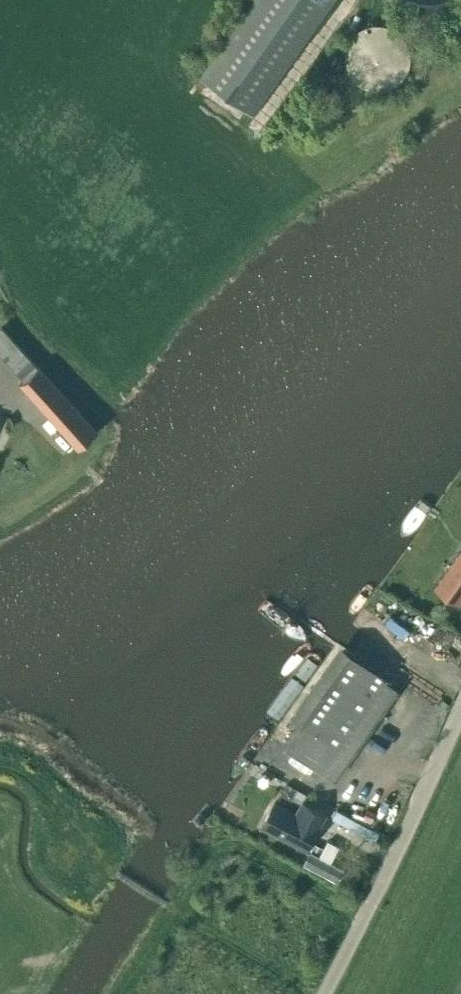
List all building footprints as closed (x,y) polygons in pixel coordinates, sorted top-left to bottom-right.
[(253,114),(334,0),(255,0),(201,78),(253,114)] [(346,47),(345,56),(346,65),(350,74),(356,81),(364,86),(373,89),(383,89),(392,86),(399,81),(406,74),(410,65),(411,56),(410,47),(406,38),(399,31),(392,26),(383,23),(373,23),(364,26),(356,31),(350,38),(346,47)] [(39,366),(2,327),(0,329),(0,351),(24,378),(20,382),(78,447),(97,430),(39,366)] [(458,603),(460,600),(460,548),(460,547),(434,586),(458,603)] [(285,741),(335,776),(397,689),(337,646),(290,713),(300,720),(285,741)] [(260,825),(286,839),(308,851),(322,825),(320,824),(326,813),(303,801),(297,812),(274,799),(260,825)] [(311,850),(304,863),(336,880),(343,868),(330,861),(338,847),(327,841),(320,855),(311,850)]
